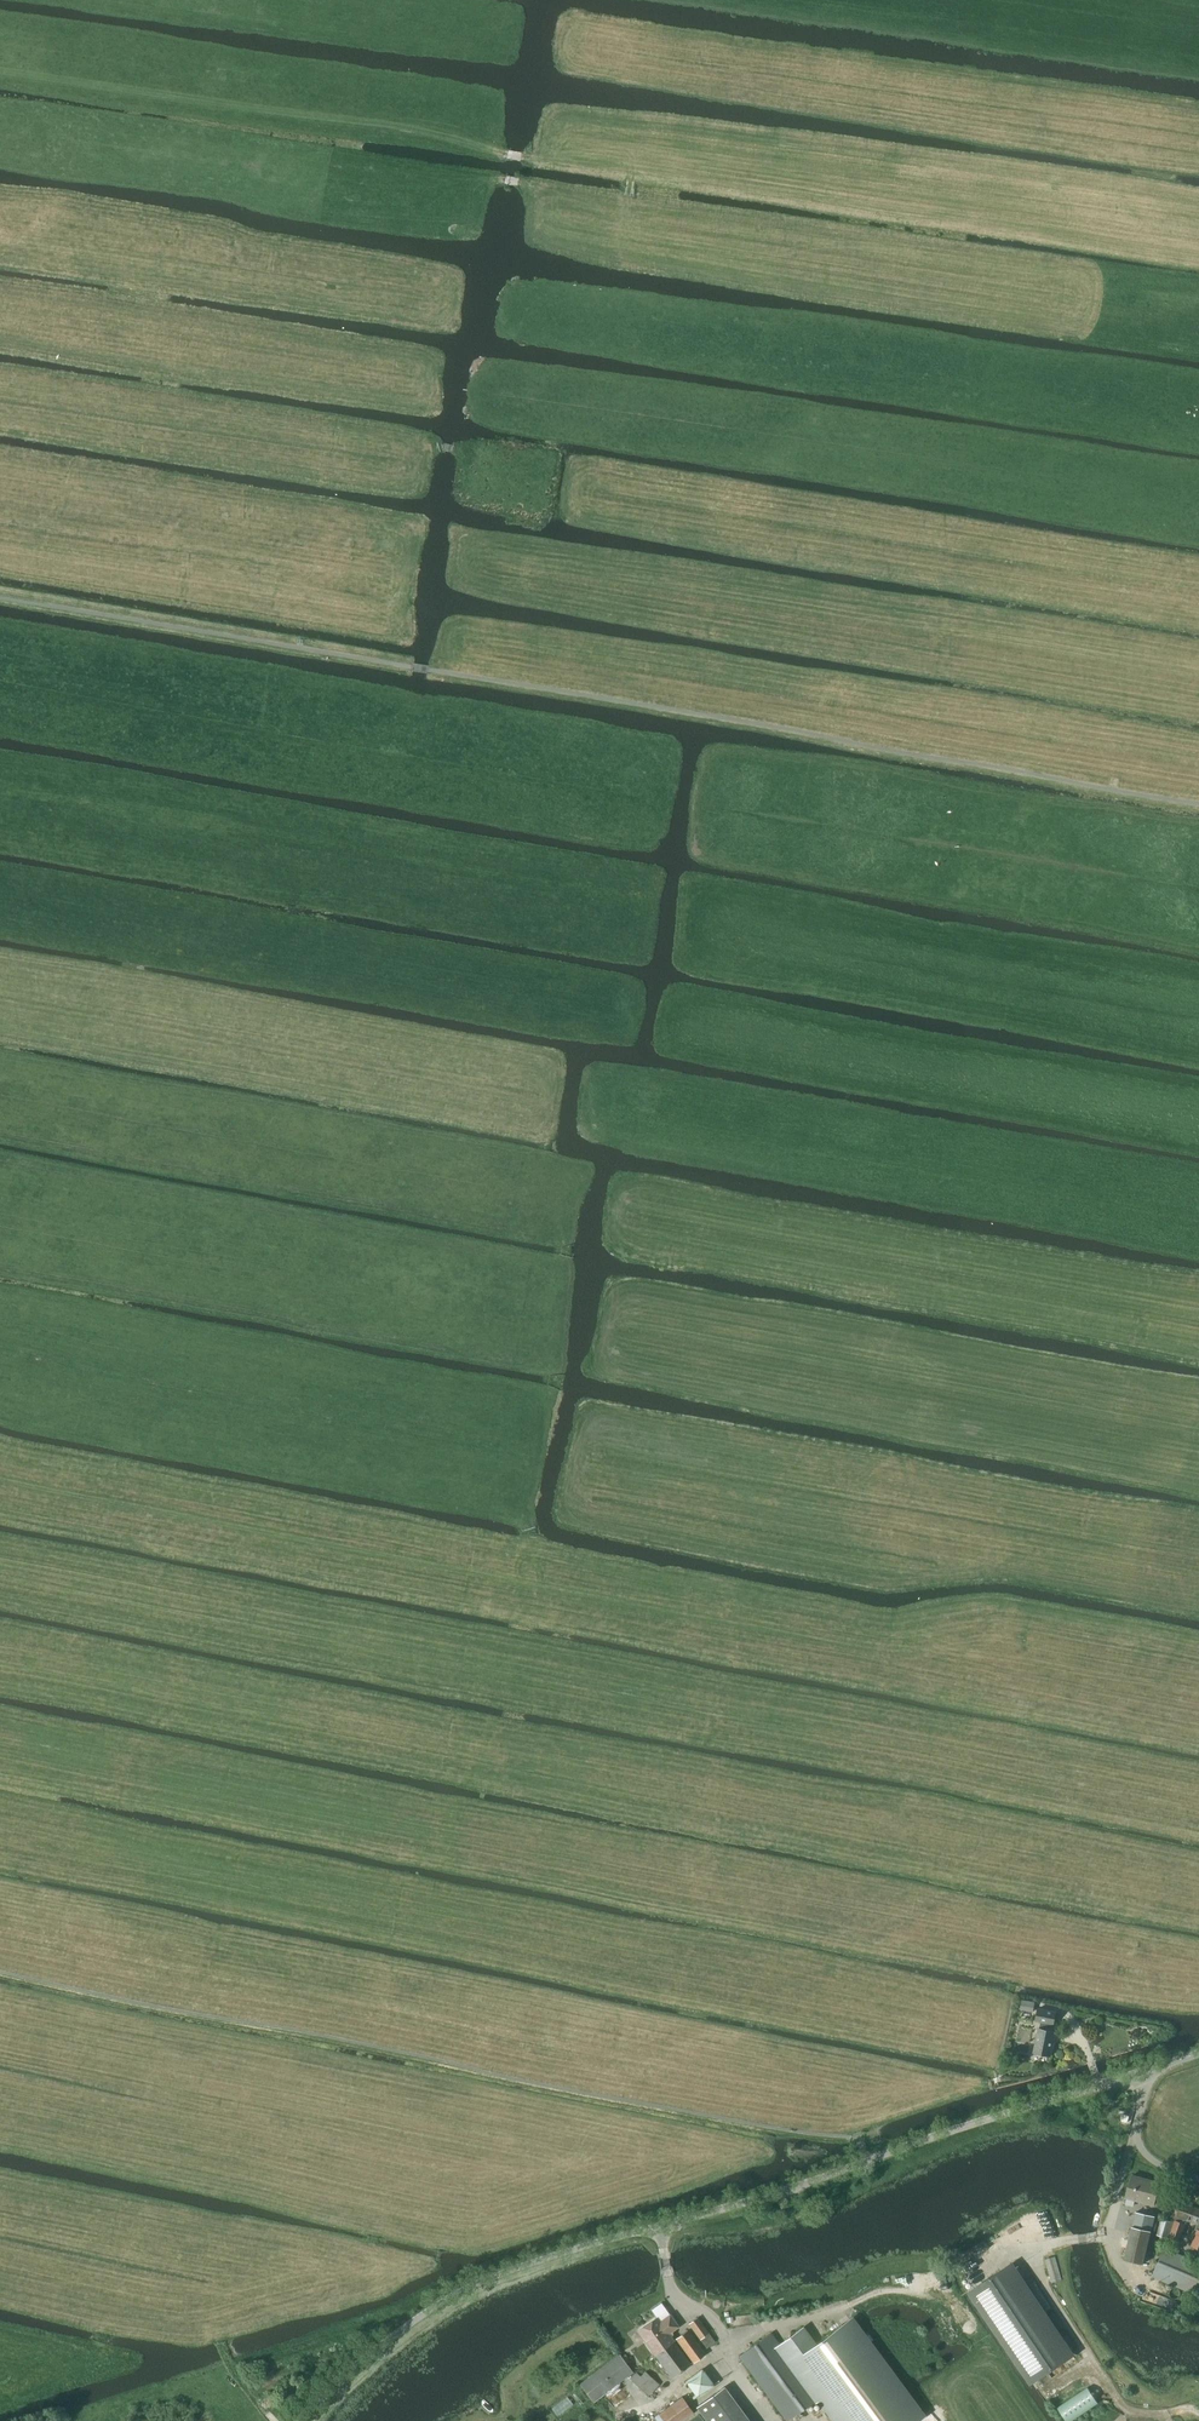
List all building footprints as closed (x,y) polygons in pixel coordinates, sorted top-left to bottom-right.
[(1036,2012),(1038,2002),(1025,1999),(1022,2009),(1036,2012)] [(1053,2024),(1056,2011),(1038,2008),(1035,2020),(1040,2021),(1033,2052),(1050,2055),(1055,2031),(1047,2030),(1048,2022),(1053,2024)] [(1152,2205),(1158,2182),(1132,2175),(1125,2197),(1152,2205)] [(1167,2238),(1180,2242),(1187,2220),(1197,2224),(1195,2229),(1196,2230),(1191,2246),(1198,2249),(1198,2208),(1178,2201),(1172,2222),(1167,2238)] [(1132,2226),(1124,2259),(1143,2264),(1151,2231),(1150,2230),(1154,2216),(1136,2212),(1132,2226)] [(1161,2219),(1157,2235),(1167,2238),(1172,2222),(1161,2219)] [(1198,2287),(1198,2263),(1163,2249),(1152,2275),(1197,2293),(1198,2287)] [(1055,2258),(1045,2260),(1051,2283),(1061,2280),(1055,2258)] [(1011,2262),(971,2289),(1030,2381),(1071,2355),(1011,2262)] [(677,2326),(668,2314),(658,2321),(655,2317),(636,2331),(670,2377),(689,2363),(667,2333),(677,2326)] [(705,2347),(714,2340),(696,2316),(687,2323),(705,2347)] [(780,2342),(820,2397),(838,2420),(917,2420),(923,2417),(851,2317),(814,2344),(802,2326),(780,2342)] [(692,2361),(703,2353),(686,2329),(675,2337),(692,2361)] [(820,2397),(780,2342),(773,2332),(739,2357),(785,2420),(788,2420),(820,2397)] [(593,2402),(632,2371),(627,2364),(622,2358),(619,2354),(579,2384),(593,2402)] [(636,2372),(630,2378),(636,2384),(647,2396),(658,2385),(646,2372),(641,2376),(636,2372)] [(724,2386),(695,2407),(706,2420),(750,2420),(724,2386)] [(1057,2407),(1066,2420),(1072,2420),(1098,2403),(1087,2387),(1057,2407)] [(653,2417),(657,2420),(680,2420),(692,2412),(681,2397),(657,2414),(653,2417)]
